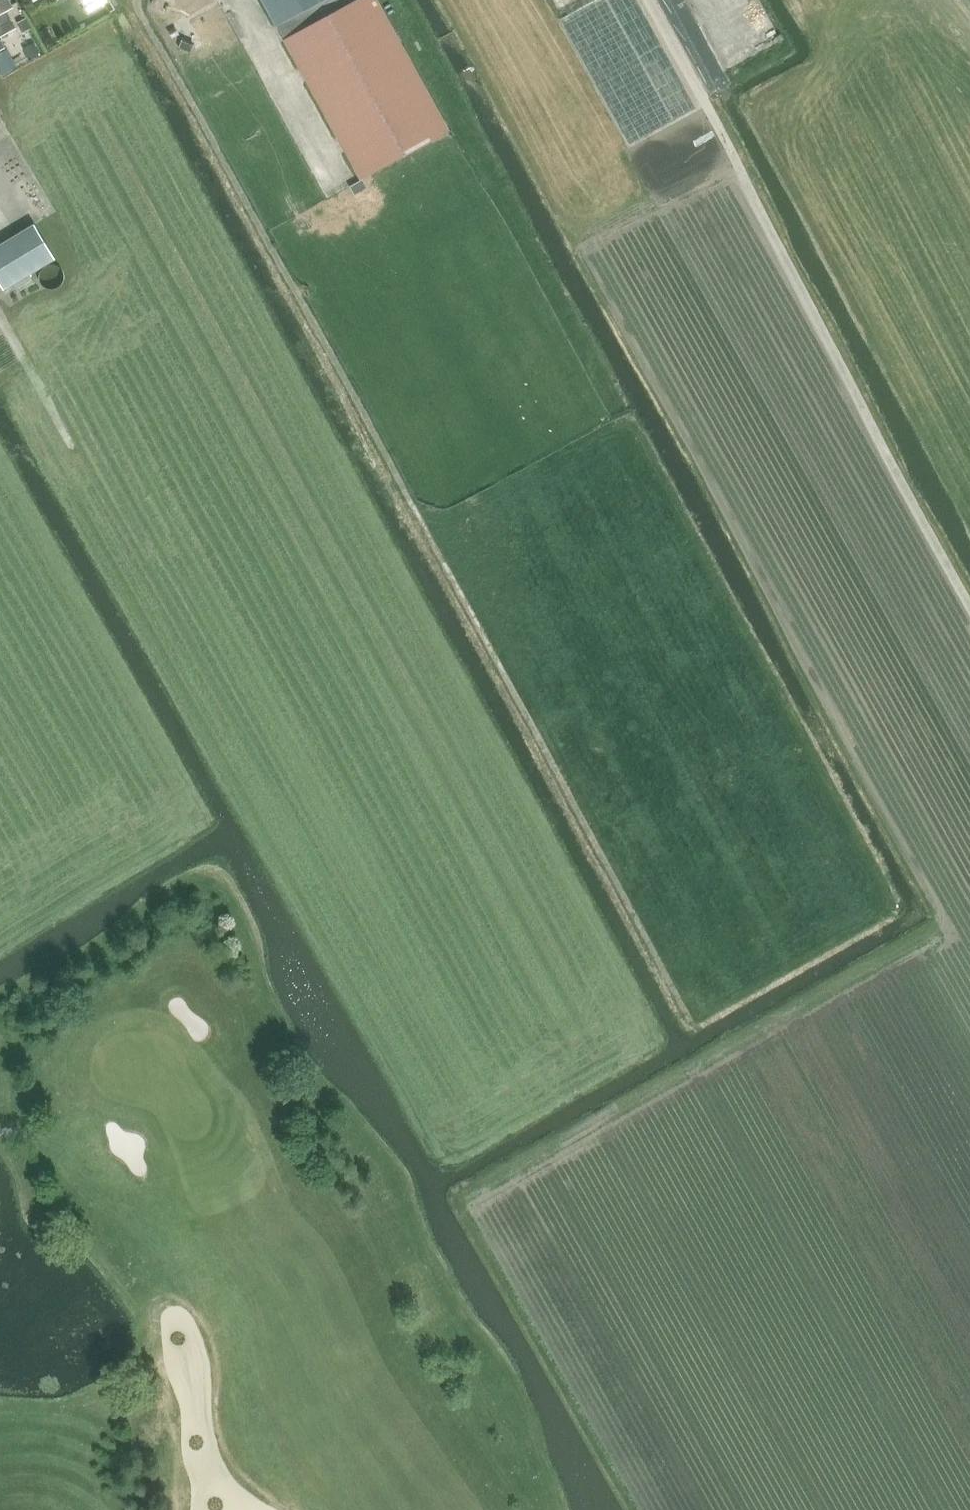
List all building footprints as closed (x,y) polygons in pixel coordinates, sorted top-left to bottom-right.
[(15,28),(6,11),(13,8),(8,0),(0,0),(0,37),(15,28)] [(109,0),(80,0),(88,14),(106,4),(110,2),(109,0)] [(361,181),(449,133),(377,0),(262,0),(361,181)] [(627,141),(694,104),(637,0),(597,0),(561,19),(627,141)] [(760,0),(749,0),(726,12),(749,56),(781,40),(760,0)] [(26,18),(18,23),(23,32),(31,28),(26,18)] [(33,43),(24,48),(31,60),(40,55),(33,43)] [(0,53),(0,73),(2,76),(17,67),(7,49),(0,53)] [(4,290),(55,259),(34,224),(0,244),(0,283),(4,290)]
